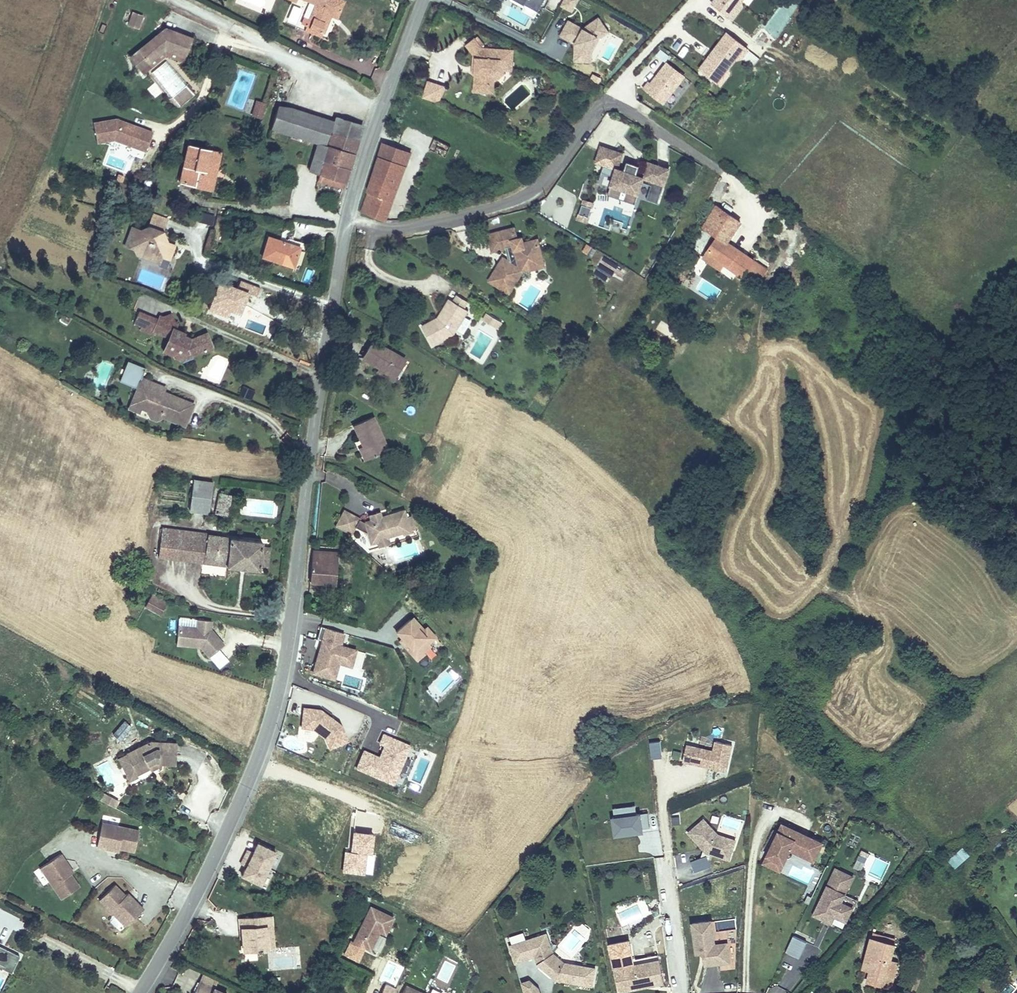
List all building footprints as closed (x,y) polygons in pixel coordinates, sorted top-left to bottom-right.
[(253,14),(261,18),(270,3),(266,0),(265,4),(261,1),(253,14)] [(305,21),(321,28),(329,12),(335,15),(341,0),(310,0),(313,1),(309,12),(305,21)] [(537,14),(543,0),(506,0),(537,14)] [(559,5),(572,11),(578,0),(561,0),(559,5)] [(745,0),(712,0),(710,3),(731,19),(745,0)] [(305,21),(309,12),(301,9),(296,20),(303,23),(305,21)] [(138,29),(144,15),(131,10),(126,24),(138,29)] [(573,61),(593,62),(594,36),(605,37),(605,22),(563,20),(562,39),(574,39),(573,61)] [(321,28),(305,21),(303,23),(302,27),(319,34),(321,28)] [(131,55),(141,67),(148,61),(146,57),(153,52),(156,55),(161,50),(159,47),(165,43),(167,47),(186,53),(191,36),(165,26),(131,55)] [(473,28),(463,35),(470,45),(470,55),(472,55),(471,65),(470,83),(486,84),(487,66),(498,59),(497,58),(498,57),(499,59),(509,61),(511,43),(480,38),(473,28)] [(752,53),(727,34),(698,71),(719,89),(730,76),(730,72),(736,64),(744,62),(752,53)] [(660,48),(656,55),(665,62),(670,55),(660,48)] [(146,57),(148,61),(156,55),(153,52),(146,57)] [(499,59),(498,57),(497,58),(498,59),(487,66),(486,84),(489,85),(491,71),(494,71),(502,66),(503,63),(508,64),(509,61),(499,59)] [(163,61),(148,75),(180,106),(194,92),(163,61)] [(664,108),(685,79),(665,64),(649,84),(647,83),(642,91),(664,108)] [(441,75),(424,70),(419,86),(435,92),(441,75)] [(147,88),(154,97),(162,92),(155,82),(147,88)] [(773,107),(783,110),(786,100),(777,96),(773,107)] [(263,118),(265,102),(253,100),(251,117),(263,118)] [(326,144),(334,122),(278,101),(270,124),(316,141),(326,144)] [(316,141),(307,167),(342,179),(352,154),(339,149),(349,121),(336,116),(334,122),(326,144),(316,141)] [(145,151),(152,132),(143,129),(142,132),(137,130),(138,127),(116,119),(93,123),(96,142),(114,139),(145,151)] [(362,126),(349,121),(339,149),(352,154),(362,126)] [(405,144),(378,135),(374,147),(402,155),(405,144)] [(442,143),(428,138),(421,155),(434,161),(442,143)] [(195,186),(196,181),(207,184),(210,172),(208,172),(210,167),(217,169),(221,151),(188,144),(180,183),(195,186)] [(402,155),(374,147),(357,204),(385,212),(402,155)] [(624,153),(599,147),(594,166),(615,172),(607,198),(636,208),(643,186),(650,189),(645,202),(660,207),(672,171),(647,163),(642,180),(637,179),(640,171),(627,167),(625,174),(618,172),(624,153)] [(207,184),(196,181),(195,186),(212,189),(217,169),(210,167),(208,172),(210,172),(207,184)] [(712,234),(724,241),(749,206),(730,192),(732,189),(725,185),(699,225),(712,234)] [(584,199),(579,212),(589,215),(593,202),(584,199)] [(133,246),(137,255),(143,252),(145,258),(154,254),(157,260),(163,257),(169,259),(174,245),(167,242),(164,244),(161,239),(165,237),(163,231),(167,218),(154,213),(149,226),(138,232),(137,229),(132,227),(125,246),(130,247),(133,246)] [(485,274),(500,284),(512,264),(537,258),(533,239),(517,242),(515,237),(513,230),(508,231),(506,222),(481,228),(485,246),(502,242),(504,254),(497,256),(485,274)] [(532,233),(515,237),(517,242),(533,239),(532,233)] [(297,266),(302,243),(270,234),(264,258),(297,266)] [(729,246),(712,234),(704,244),(702,248),(719,261),(729,246)] [(702,248),(704,244),(694,237),(680,259),(690,266),(702,248)] [(311,245),(302,243),(297,266),(304,268),(311,245)] [(592,256),(596,248),(586,243),(581,251),(592,256)] [(737,251),(729,246),(719,261),(726,265),(737,251)] [(732,270),(743,256),(740,254),(737,251),(726,265),(732,270)] [(750,261),(743,256),(732,270),(740,276),(750,261)] [(538,264),(537,258),(512,264),(500,284),(505,287),(517,268),(538,264)] [(688,267),(679,260),(671,271),(680,278),(688,267)] [(757,262),(752,275),(762,280),(768,267),(757,262)] [(241,313),(248,287),(216,279),(208,310),(227,315),(229,310),(241,313)] [(240,288),(257,294),(259,287),(242,281),(240,288)] [(451,294),(446,301),(457,309),(462,301),(451,294)] [(434,314),(418,321),(427,341),(447,331),(460,311),(457,309),(446,301),(444,300),(434,314)] [(58,320),(67,324),(70,318),(61,314),(58,320)] [(478,320),(490,329),(495,323),(482,314),(478,320)] [(143,329),(148,319),(140,315),(136,325),(143,329)] [(148,319),(143,329),(142,333),(154,339),(156,334),(161,325),(148,319)] [(161,325),(156,334),(173,341),(170,351),(186,357),(190,354),(195,355),(196,357),(214,350),(209,337),(197,342),(177,334),(178,326),(176,325),(166,321),(164,320),(161,325)] [(369,338),(358,355),(375,365),(391,375),(402,358),(369,338)] [(186,357),(170,351),(168,354),(187,362),(196,357),(195,355),(190,354),(186,357)] [(389,380),(391,375),(375,365),(372,371),(389,380)] [(167,390),(142,383),(136,403),(145,408),(142,412),(150,416),(152,423),(160,425),(166,422),(187,428),(194,403),(170,396),(169,401),(164,399),(165,395),(167,390)] [(142,412),(145,408),(136,403),(133,413),(140,416),(142,412)] [(359,442),(365,455),(385,446),(370,415),(351,424),(359,442)] [(360,458),(365,455),(359,442),(354,444),(360,458)] [(161,479),(158,508),(202,513),(204,483),(161,479)] [(208,490),(205,514),(217,514),(218,492),(208,490)] [(338,511),(332,527),(348,533),(350,528),(364,532),(366,542),(375,541),(374,535),(385,531),(387,536),(398,533),(398,535),(406,533),(406,530),(413,529),(409,514),(403,515),(401,507),(387,512),(388,517),(380,519),(378,514),(368,518),(359,521),(354,516),(338,511)] [(200,564),(203,536),(158,531),(157,541),(187,544),(186,562),(200,564)] [(385,531),(374,535),(375,541),(376,544),(388,540),(387,536),(385,531)] [(224,567),(256,570),(256,565),(257,557),(258,547),(258,542),(203,536),(200,564),(224,566),(224,567)] [(186,562),(187,544),(157,541),(155,561),(160,561),(160,560),(173,561),(173,562),(174,563),(174,561),(186,562)] [(257,557),(256,565),(264,566),(265,548),(258,547),(257,557)] [(337,582),(340,551),(316,550),(312,579),(337,582)] [(162,615),(169,602),(153,594),(147,607),(162,615)] [(214,619),(200,618),(200,626),(181,625),(181,636),(188,637),(188,642),(202,642),(205,645),(214,655),(228,642),(214,627),(214,619)] [(422,632),(413,621),(395,637),(408,652),(406,653),(415,664),(439,644),(426,629),(422,632)] [(341,644),(345,632),(323,626),(310,673),(335,679),(339,663),(352,666),(357,648),(341,644)] [(205,645),(202,642),(188,642),(188,637),(181,636),(180,644),(205,645)] [(344,742),(328,700),(295,713),(305,739),(322,733),(327,748),(344,742)] [(121,741),(132,725),(122,719),(112,734),(121,741)] [(363,749),(355,769),(394,785),(411,744),(384,733),(376,754),(363,749)] [(133,771),(144,766),(142,757),(152,753),(152,762),(173,763),(175,742),(149,739),(123,751),(133,771)] [(726,769),(732,742),(716,739),(714,748),(687,742),(684,760),(726,769)] [(661,741),(650,741),(651,757),(661,757),(661,741)] [(152,753),(142,757),(144,766),(147,770),(152,766),(152,762),(152,753)] [(103,792),(99,799),(116,807),(119,800),(103,792)] [(615,833),(643,829),(640,809),(612,813),(615,833)] [(729,858),(735,837),(718,832),(705,816),(688,830),(708,852),(729,858)] [(815,857),(823,838),(782,819),(763,860),(780,868),(791,845),(815,857)] [(134,850),(139,828),(102,820),(97,845),(116,849),(117,847),(134,850)] [(259,885),(277,851),(257,840),(239,875),(259,885)] [(962,846),(946,860),(954,869),(970,854),(962,846)] [(862,870),(870,853),(862,849),(854,866),(862,870)] [(62,898),(80,885),(69,871),(72,869),(60,853),(40,867),(62,898)] [(709,857),(691,858),(693,871),(710,869),(709,857)] [(854,873),(835,865),(814,912),(832,920),(834,914),(847,919),(854,903),(843,898),(854,873)] [(126,925),(143,908),(127,892),(126,893),(115,882),(99,898),(126,925)] [(385,931),(393,914),(370,904),(354,940),(370,948),(379,929),(385,931)] [(265,915),(239,917),(240,937),(241,950),(254,949),(254,951),(259,950),(258,948),(264,948),(263,926),(266,925),(265,915)] [(712,916),(692,919),(696,949),(703,948),(705,963),(730,960),(727,939),(715,940),(712,916)] [(593,984),(595,966),(564,960),(553,952),(546,931),(509,943),(516,961),(535,956),(537,962),(557,978),(593,984)] [(372,952),(380,955),(386,936),(378,933),(372,952)] [(786,952),(800,957),(806,940),(792,935),(786,952)] [(868,944),(860,970),(868,971),(866,977),(863,984),(886,991),(891,971),(885,969),(886,964),(890,949),(868,944)] [(20,954),(0,945),(0,966),(11,971),(20,954)] [(654,983),(649,958),(615,964),(620,990),(654,983)] [(290,962),(289,970),(297,971),(298,963),(290,962)] [(737,983),(738,964),(722,963),(722,982),(737,983)] [(523,980),(526,992),(541,992),(536,976),(523,980)] [(200,982),(194,992),(221,992),(200,982)] [(395,987),(385,982),(380,992),(393,992),(395,987)] [(406,984),(402,992),(427,992),(406,984)]
